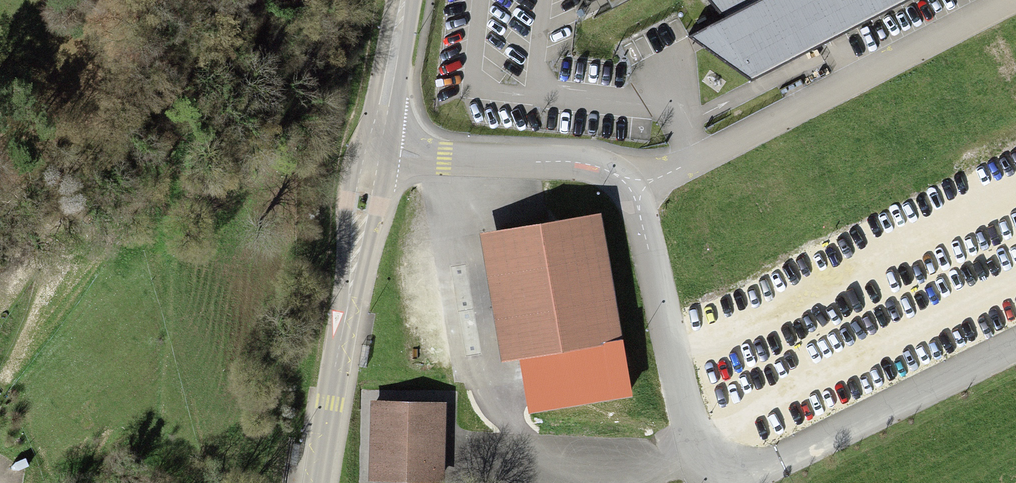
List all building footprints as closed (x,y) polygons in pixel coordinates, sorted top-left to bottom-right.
[(903,0),(684,0),(725,86),(903,0)] [(616,337),(594,218),(489,238),(511,356),(616,337)] [(444,406),(376,404),(374,477),(442,479),(444,406)]
